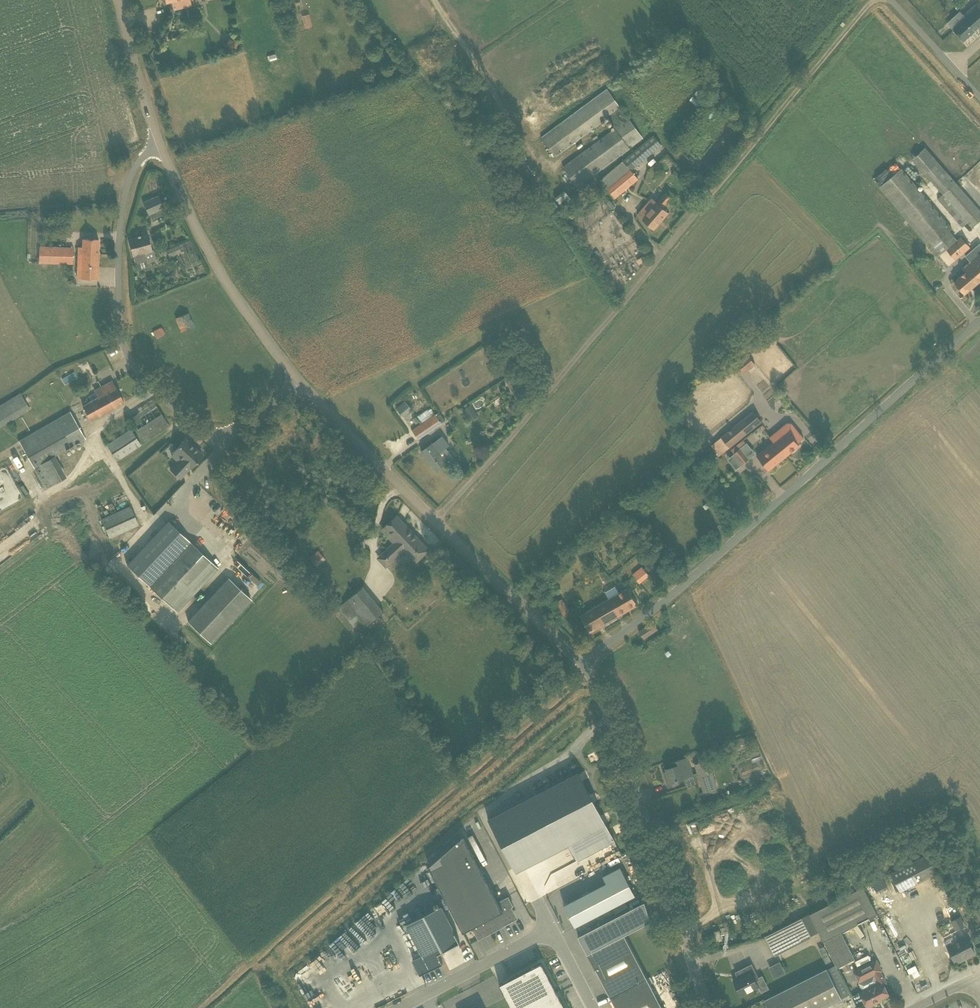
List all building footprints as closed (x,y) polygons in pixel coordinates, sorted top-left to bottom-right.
[(166,3),(171,2),(174,10),(191,6),(190,0),(165,0),(166,3)] [(963,41),(979,26),(979,9),(975,4),(961,17),(962,18),(957,23),(959,25),(953,30),(963,41)] [(309,14),(302,15),(305,28),(311,27),(312,27),(311,21),(309,14)] [(229,38),(225,46),(234,51),(238,44),(229,38)] [(563,167),(578,187),(630,149),(628,146),(630,144),(632,147),(643,138),(630,120),(629,121),(619,108),(620,107),(607,89),(541,137),(555,157),(608,118),(615,128),(563,167)] [(688,111),(680,120),(685,124),(693,115),(688,111)] [(606,188),(615,198),(638,179),(631,171),(662,145),(653,136),(601,180),(607,187),(606,188)] [(920,153),(933,167),(925,174),(943,194),(972,227),(979,220),(979,211),(931,155),(925,148),(920,153)] [(901,169),(879,188),(927,244),(926,245),(937,257),(939,255),(946,249),(955,260),(970,248),(961,236),(957,240),(953,243),(946,234),(949,231),(952,229),(901,169)] [(645,205),(637,214),(654,229),(668,213),(663,208),(672,198),(665,193),(651,210),(645,205)] [(143,203),(149,215),(164,208),(159,196),(143,203)] [(145,260),(146,263),(156,260),(153,250),(151,250),(147,234),(140,236),(140,235),(138,236),(138,237),(129,239),(136,263),(145,260)] [(76,278),(97,279),(99,239),(82,238),(81,246),(77,246),(76,278)] [(64,247),(64,264),(72,264),(73,247),(64,247)] [(167,250),(169,257),(176,254),(173,248),(167,250)] [(964,294),(979,281),(979,253),(962,268),(965,272),(954,282),(964,294)] [(643,256),(636,261),(639,264),(646,260),(643,256)] [(176,318),(181,332),(194,327),(189,313),(176,318)] [(153,332),(156,338),(165,333),(162,327),(153,332)] [(748,355),(735,366),(740,373),(747,367),(747,368),(749,370),(755,364),(748,355)] [(98,398),(82,406),(90,421),(115,408),(124,403),(111,380),(101,387),(102,388),(95,392),(98,398)] [(0,405),(0,427),(5,424),(24,412),(30,409),(21,394),(20,393),(0,405)] [(397,409),(403,417),(412,409),(406,402),(397,409)] [(130,415),(143,441),(168,428),(155,403),(130,415)] [(463,409),(468,419),(476,414),(471,405),(463,409)] [(36,431),(18,441),(46,489),(55,483),(43,462),(54,456),(85,439),(70,411),(36,431)] [(711,446),(719,456),(761,422),(753,411),(711,446)] [(438,413),(412,430),(418,439),(445,421),(440,414),(439,415),(438,413)] [(783,452),(786,456),(799,445),(798,443),(804,438),(791,423),(787,422),(769,437),(774,442),(779,448),(782,445),(786,450),(783,452)] [(106,445),(117,461),(141,445),(130,429),(106,445)] [(430,446),(422,452),(436,471),(447,463),(454,458),(446,448),(449,446),(442,436),(432,443),(430,446)] [(177,462),(170,469),(173,472),(180,479),(190,467),(191,468),(203,455),(185,439),(178,446),(172,453),(173,453),(179,459),(177,462)] [(767,447),(757,456),(759,459),(762,462),(768,470),(786,456),(783,452),(786,450),(782,445),(779,448),(774,442),(767,447)] [(731,450),(743,464),(749,459),(737,445),(731,450)] [(102,519),(110,538),(138,525),(130,506),(102,519)] [(383,553),(391,562),(405,549),(417,562),(429,550),(397,516),(384,527),(394,538),(391,541),(394,543),(383,553)] [(127,565),(178,612),(219,568),(168,521),(127,565)] [(318,550),(309,558),(314,565),(323,557),(318,550)] [(639,583),(649,575),(642,566),(632,574),(639,583)] [(339,608),(359,632),(383,611),(363,587),(339,608)] [(580,616),(590,632),(637,605),(628,588),(580,616)] [(207,599),(187,621),(210,643),(231,621),(207,599)] [(644,639),(658,629),(653,622),(639,632),(644,639)] [(667,769),(668,774),(665,775),(669,787),(678,784),(677,780),(693,775),(687,758),(670,763),(671,767),(667,769)] [(711,769),(698,773),(704,792),(717,788),(711,769)] [(613,842),(615,841),(606,822),(604,823),(578,774),(580,773),(579,771),(577,772),(488,818),(516,872),(569,845),(578,861),(613,842)] [(499,901),(464,835),(429,866),(463,932),(472,928),(478,940),(505,926),(503,923),(515,917),(510,908),(514,906),(509,896),(499,901)] [(891,874),(900,891),(937,872),(928,854),(891,874)] [(606,883),(564,905),(575,926),(635,895),(621,867),(603,876),(606,883)] [(819,932),(824,941),(877,914),(863,886),(810,913),(819,932)] [(645,901),(578,936),(587,953),(595,969),(610,997),(647,978),(624,934),(651,920),(648,910),(645,901)] [(413,960),(421,974),(443,963),(438,953),(460,942),(441,906),(407,924),(423,954),(413,960)] [(775,955),(811,937),(811,936),(819,932),(810,913),(765,936),(775,955)] [(957,930),(960,929),(964,927),(959,917),(952,921),(957,930)] [(719,930),(714,932),(717,941),(723,940),(719,930)] [(954,931),(943,937),(944,940),(947,946),(956,963),(956,961),(966,956),(967,957),(975,953),(966,936),(964,937),(958,940),(954,931)] [(824,946),(818,949),(825,962),(831,960),(824,946)] [(854,971),(859,982),(858,982),(862,990),(859,992),(868,1007),(878,1003),(877,1001),(889,995),(884,984),(886,982),(881,971),(882,970),(877,960),(854,971)] [(774,978),(785,973),(780,961),(768,966),(774,978)] [(559,995),(558,995),(541,963),(533,968),(532,967),(499,984),(512,1007),(566,1007),(559,995)] [(737,970),(740,976),(733,979),(741,996),(759,987),(756,979),(758,978),(753,969),(754,969),(751,963),(737,970)] [(842,998),(827,969),(764,1000),(768,1007),(822,1007),(842,998)] [(647,978),(610,997),(616,1007),(662,1007),(647,978)]
